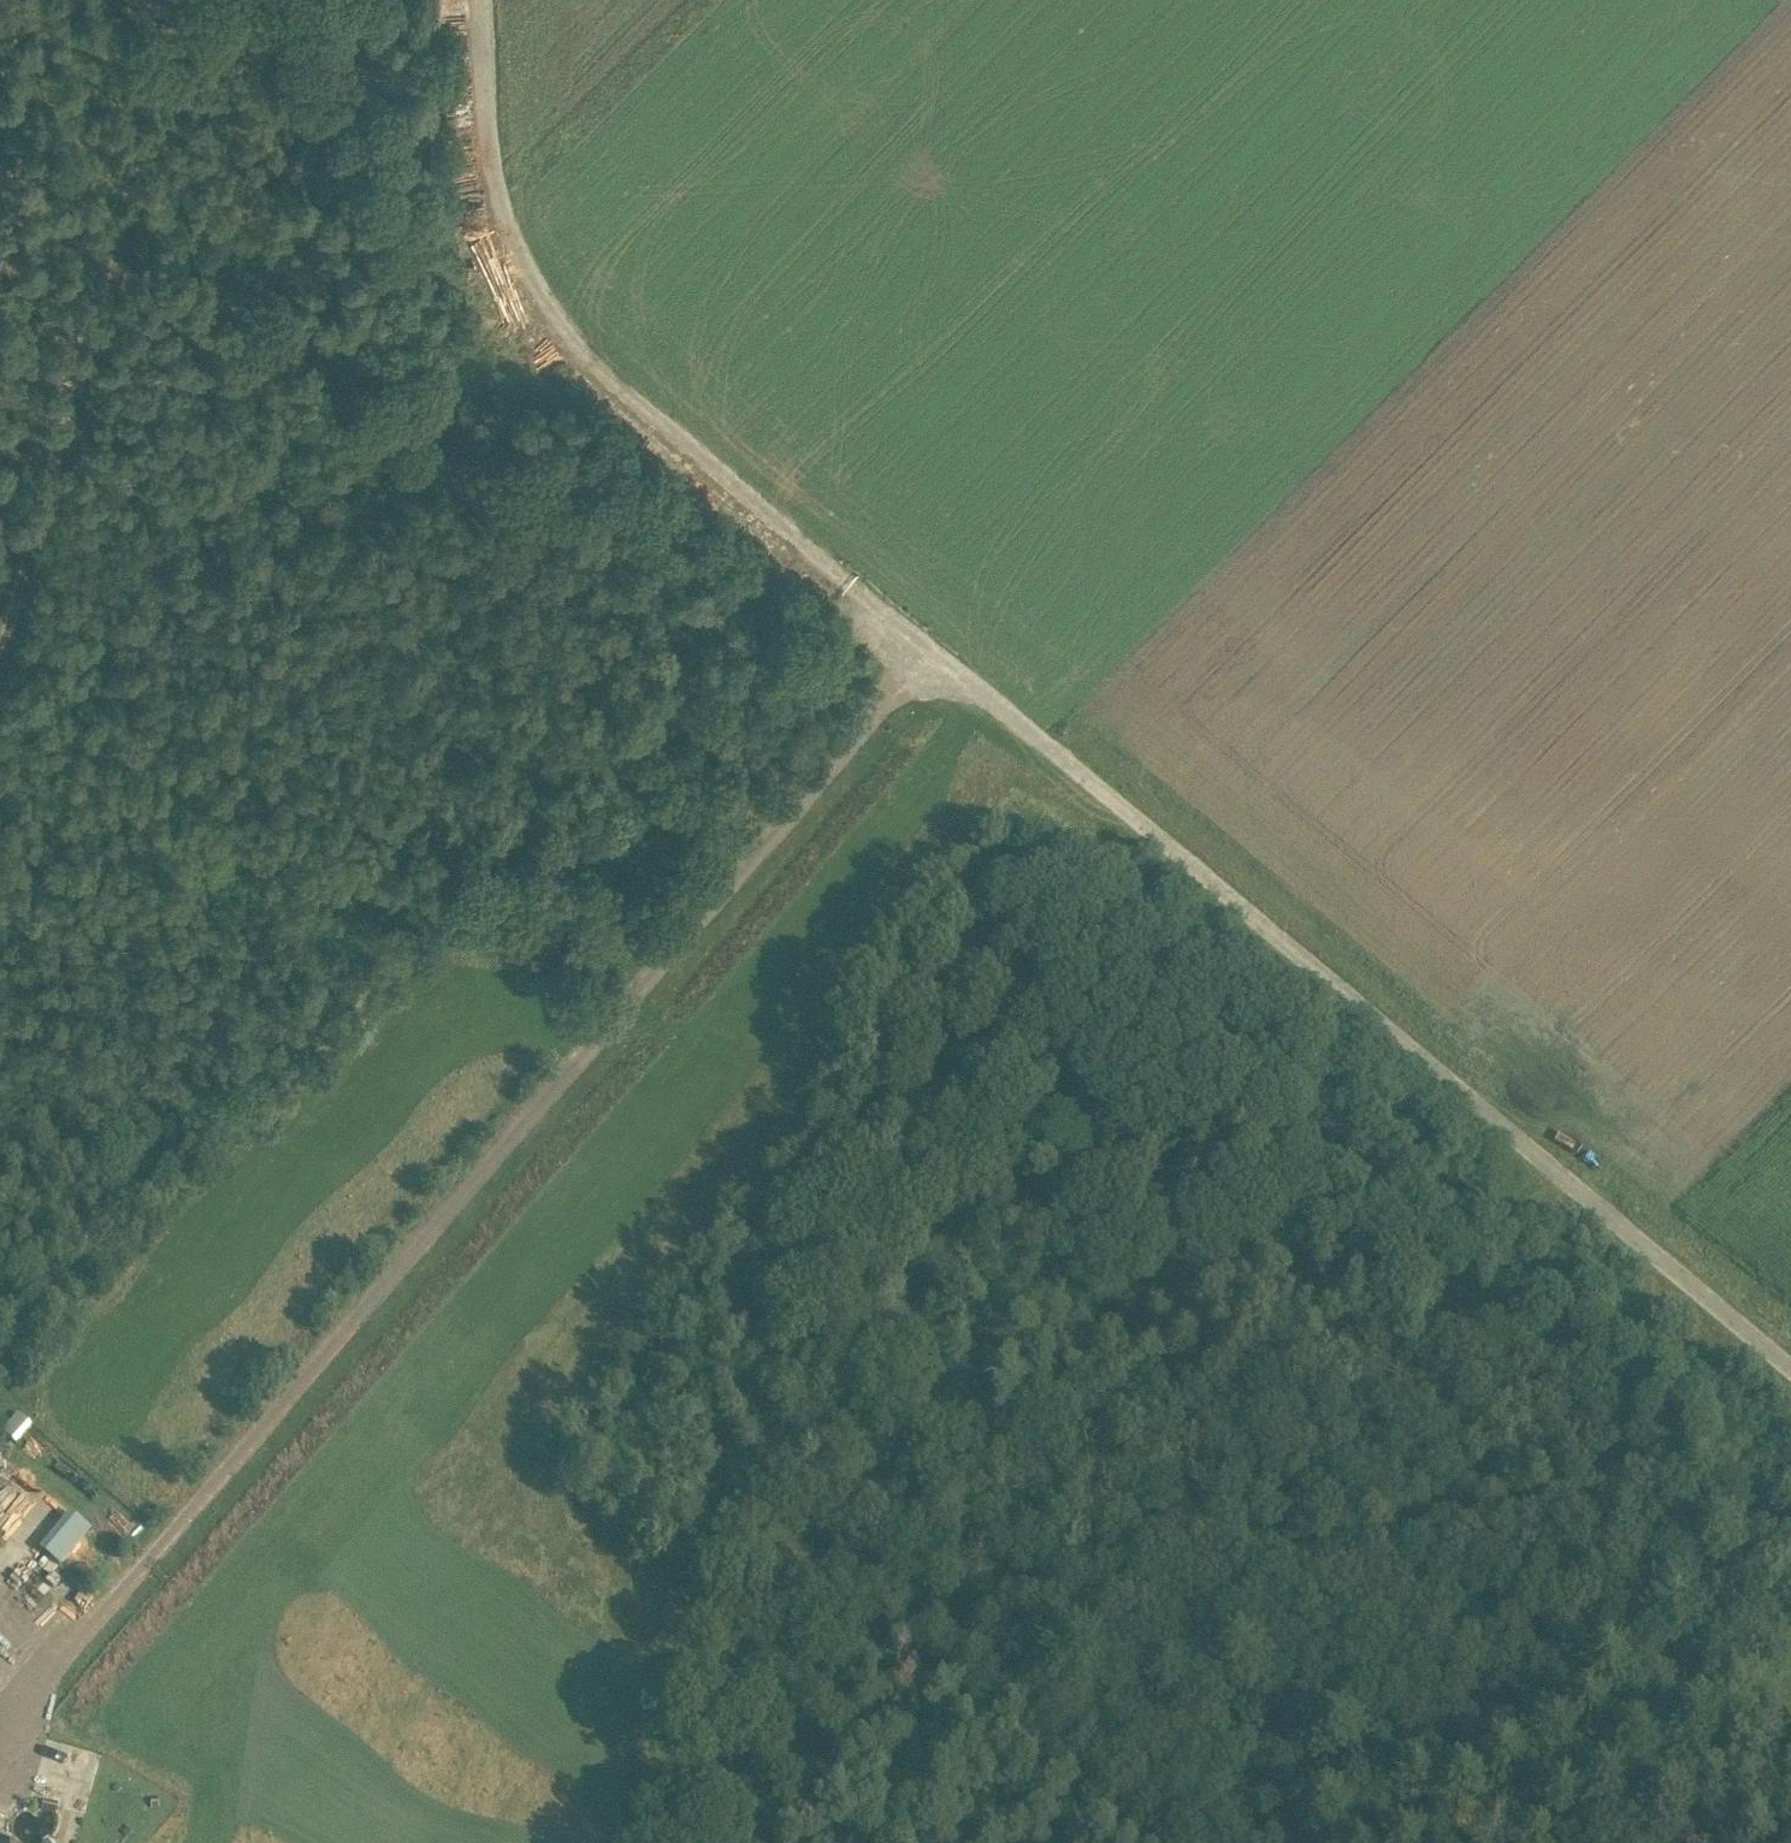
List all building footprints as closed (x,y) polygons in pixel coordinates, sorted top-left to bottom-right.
[(17,1414),(2,1432),(15,1443),(15,1444),(31,1426),(30,1426),(17,1414)] [(24,1488),(8,1505),(26,1522),(43,1504),(24,1488)] [(6,1529),(23,1537),(30,1520),(2,1508),(0,1513),(0,1517),(10,1521),(6,1529)] [(46,1571),(63,1546),(44,1533),(27,1557),(46,1571)] [(51,1595),(64,1586),(54,1570),(40,1580),(51,1595)] [(45,1787),(44,1803),(67,1803),(68,1788),(45,1787)]
